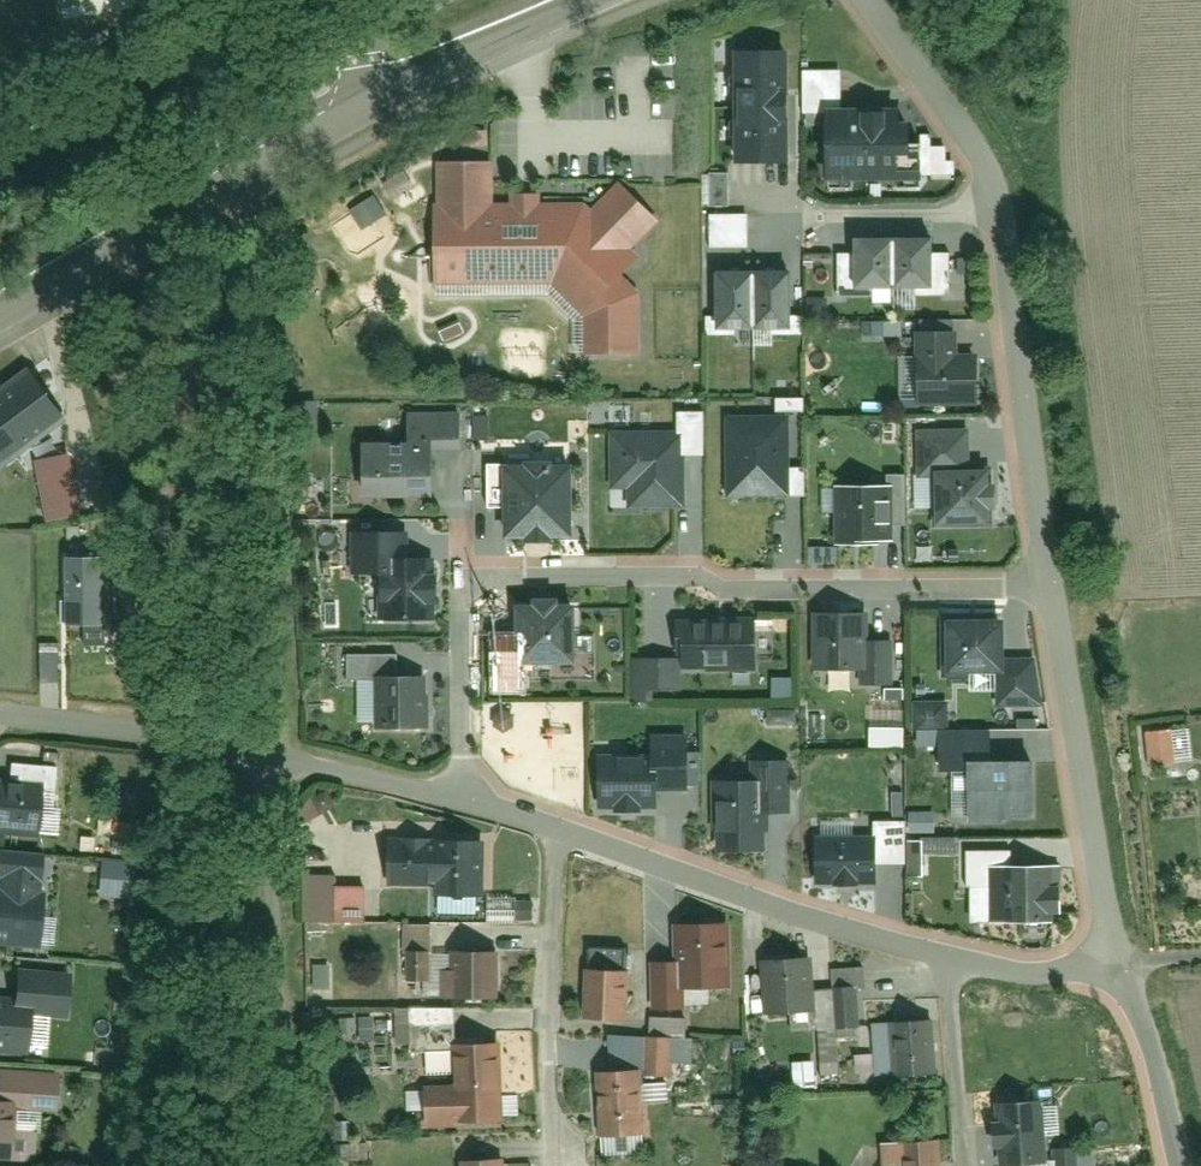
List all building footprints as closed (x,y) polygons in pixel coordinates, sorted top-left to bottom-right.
[(65,24),(137,14),(135,0),(61,0),(65,24)] [(788,53),(739,54),(740,164),(788,164),(788,53)] [(917,116),(830,117),(831,179),(919,178),(917,116)] [(434,207),(435,301),(550,298),(575,326),(575,360),(643,360),(642,299),(627,278),(639,262),(635,256),(660,225),(621,185),(597,207),(543,207),(543,197),(511,198),(512,205),(496,205),(495,165),(437,165),(437,206),(434,207)] [(894,245),(852,245),(854,296),(896,296),(894,245)] [(894,245),(896,296),(936,295),(935,245),(894,245)] [(753,275),(754,328),(786,327),(784,274),(753,275)] [(753,275),(722,276),(723,328),(754,328),(753,275)] [(959,336),(918,336),(922,413),(978,411),(975,363),(960,363),(959,336)] [(0,390),(0,474),(71,423),(30,369),(0,390)] [(464,419),(407,420),(408,448),(465,446),(464,419)] [(788,422),(732,422),(732,494),(788,494),(788,422)] [(939,530),(995,528),(992,475),(974,476),(973,435),(920,437),(922,480),(937,479),(939,530)] [(675,437),(614,438),(615,491),(631,492),(631,508),(686,507),(685,464),(676,463),(675,437)] [(517,478),(504,479),(505,543),(570,540),(569,445),(518,447),(517,478)] [(408,448),(365,449),(366,497),(437,494),(435,448),(408,448)] [(70,457),(40,464),(46,507),(59,505),(64,525),(82,522),(70,457)] [(887,476),(888,485),(888,527),(905,527),(905,476),(887,476)] [(888,485),(834,485),(835,548),(871,548),(870,540),(889,540),(888,527),(888,485)] [(383,621),(438,620),(435,562),(408,561),(406,535),(356,536),(357,575),(382,575),(383,621)] [(832,567),(832,549),(808,549),(808,567),(832,567)] [(100,560),(67,559),(68,614),(102,614),(100,560)] [(574,608),(520,609),(521,672),(576,671),(574,608)] [(860,616),(814,617),(816,677),(861,676),(861,645),(860,616)] [(1001,621),(944,622),(946,683),(1001,683),(1002,707),(1038,707),(1036,661),(1002,661),(1001,621)] [(754,624),(679,625),(679,670),(756,669),(754,624)] [(887,645),(861,645),(861,676),(862,687),(888,687),(887,645)] [(679,659),(632,659),(632,695),(680,694),(679,670),(679,659)] [(422,679),(379,680),(380,733),(423,731),(422,679)] [(1036,825),(1035,735),(947,737),(947,780),(970,781),(971,824),(1036,825)] [(650,762),(603,763),(604,811),(656,809),(656,789),(689,789),(688,739),(650,741),(650,762)] [(761,782),(714,784),(716,849),(763,847),(761,782)] [(60,834),(64,791),(0,787),(0,830),(60,834)] [(818,838),(818,879),(877,879),(877,838),(818,838)] [(485,846),(393,846),(394,890),(437,890),(437,902),(486,901),(485,846)] [(48,861),(0,856),(0,944),(40,947),(48,861)] [(1059,926),(1057,870),(993,871),(993,928),(1059,926)] [(734,993),(733,929),(684,930),(684,968),(685,994),(734,993)] [(494,957),(456,957),(459,1012),(498,1010),(494,957)] [(810,963),(765,966),(768,1017),(813,1015),(812,995),(810,963)] [(684,968),(654,969),(655,1017),(686,1016),(685,994),(684,968)] [(625,970),(587,971),(589,1023),(625,1022),(625,970)] [(0,1003),(0,1052),(23,1054),(27,1014),(69,1018),(72,984),(17,980),(15,1005),(0,1003)] [(837,994),(812,995),(813,1015),(813,1035),(839,1033),(837,994)] [(935,1075),(932,1021),(878,1024),(881,1078),(935,1075)] [(503,1126),(499,1046),(454,1048),(456,1096),(430,1098),(432,1129),(503,1126)] [(634,1079),(599,1079),(601,1141),(636,1140),(634,1079)] [(995,1110),(999,1165),(1043,1165),(1039,1107),(995,1110)] [(940,1146),(887,1146),(887,1165),(941,1165),(940,1146)]
